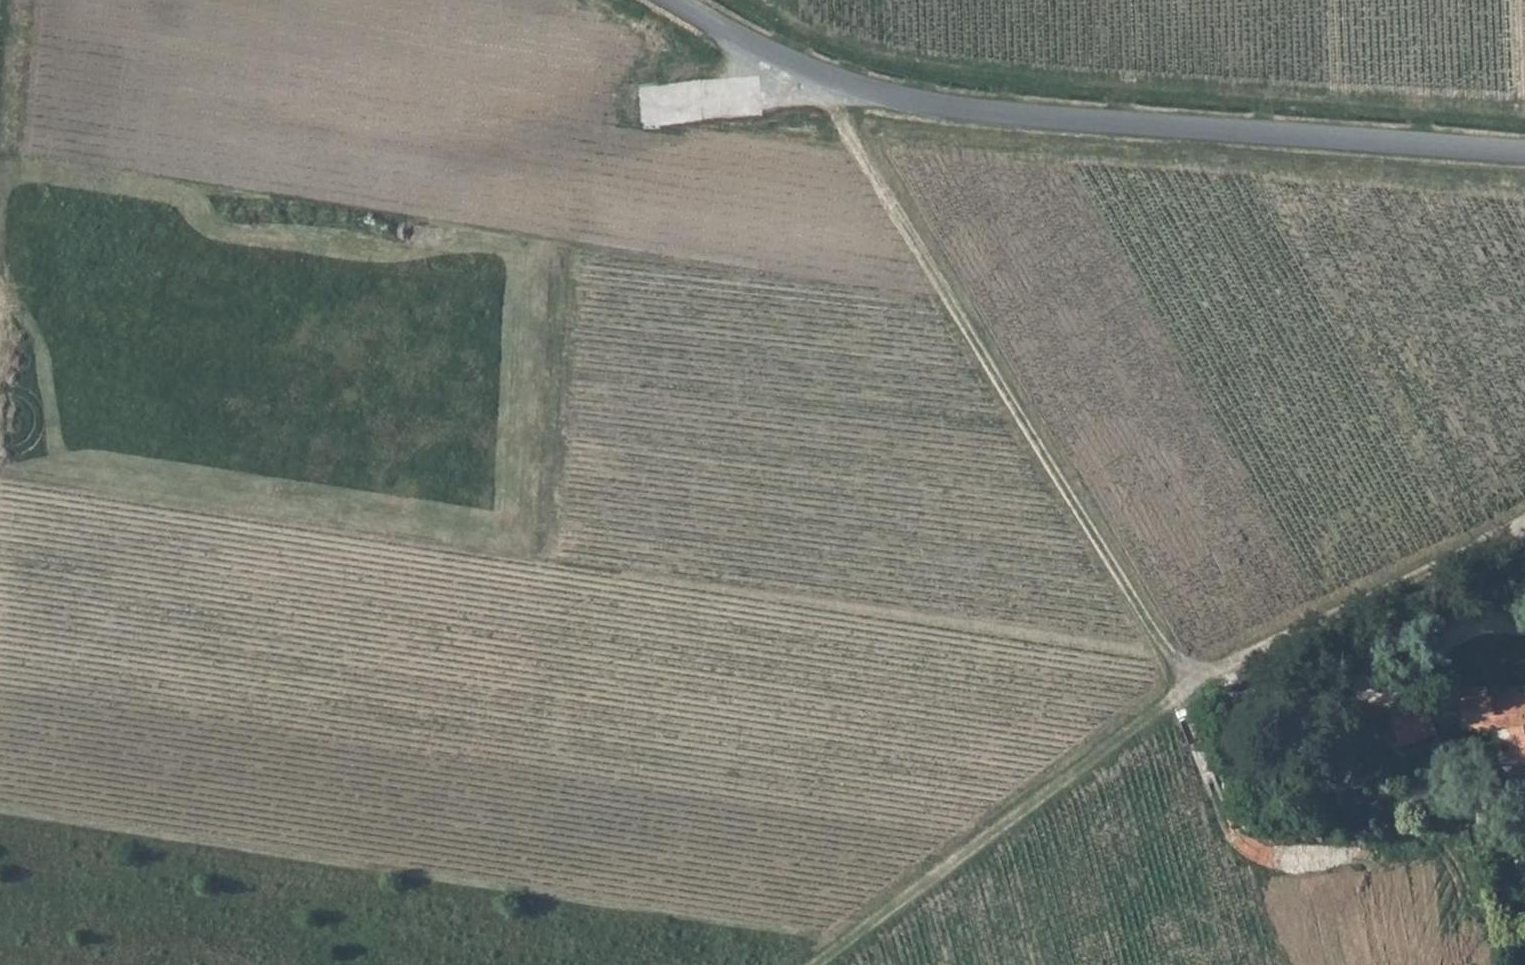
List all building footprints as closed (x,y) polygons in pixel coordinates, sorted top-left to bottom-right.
[(1459,688),(1465,723),(1508,718),(1524,752),(1524,753),(1524,682),(1467,684),(1459,688)] [(1432,705),(1449,700),(1447,690),(1428,694),(1432,705)] [(1432,705),(1428,694),(1389,705),(1398,738),(1439,726),(1432,705)]
